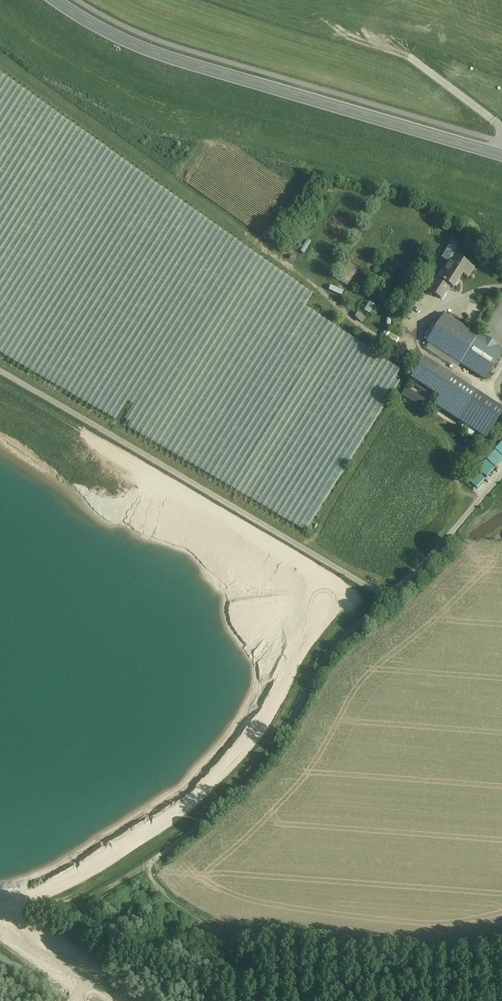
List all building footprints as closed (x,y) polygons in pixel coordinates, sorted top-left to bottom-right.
[(477,268),(454,254),(432,291),(445,299),(453,286),(457,289),(466,274),(472,278),(477,268)] [(348,284),(356,266),(346,262),(338,279),(348,284)] [(446,314),(429,342),(488,379),(501,356),(501,348),(499,346),(501,343),(489,336),(487,339),(446,314)] [(454,377),(425,360),(413,379),(442,396),(454,377)] [(399,396),(419,405),(423,396),(403,387),(399,396)] [(492,450),(482,458),(491,467),(500,459),(492,450)]
